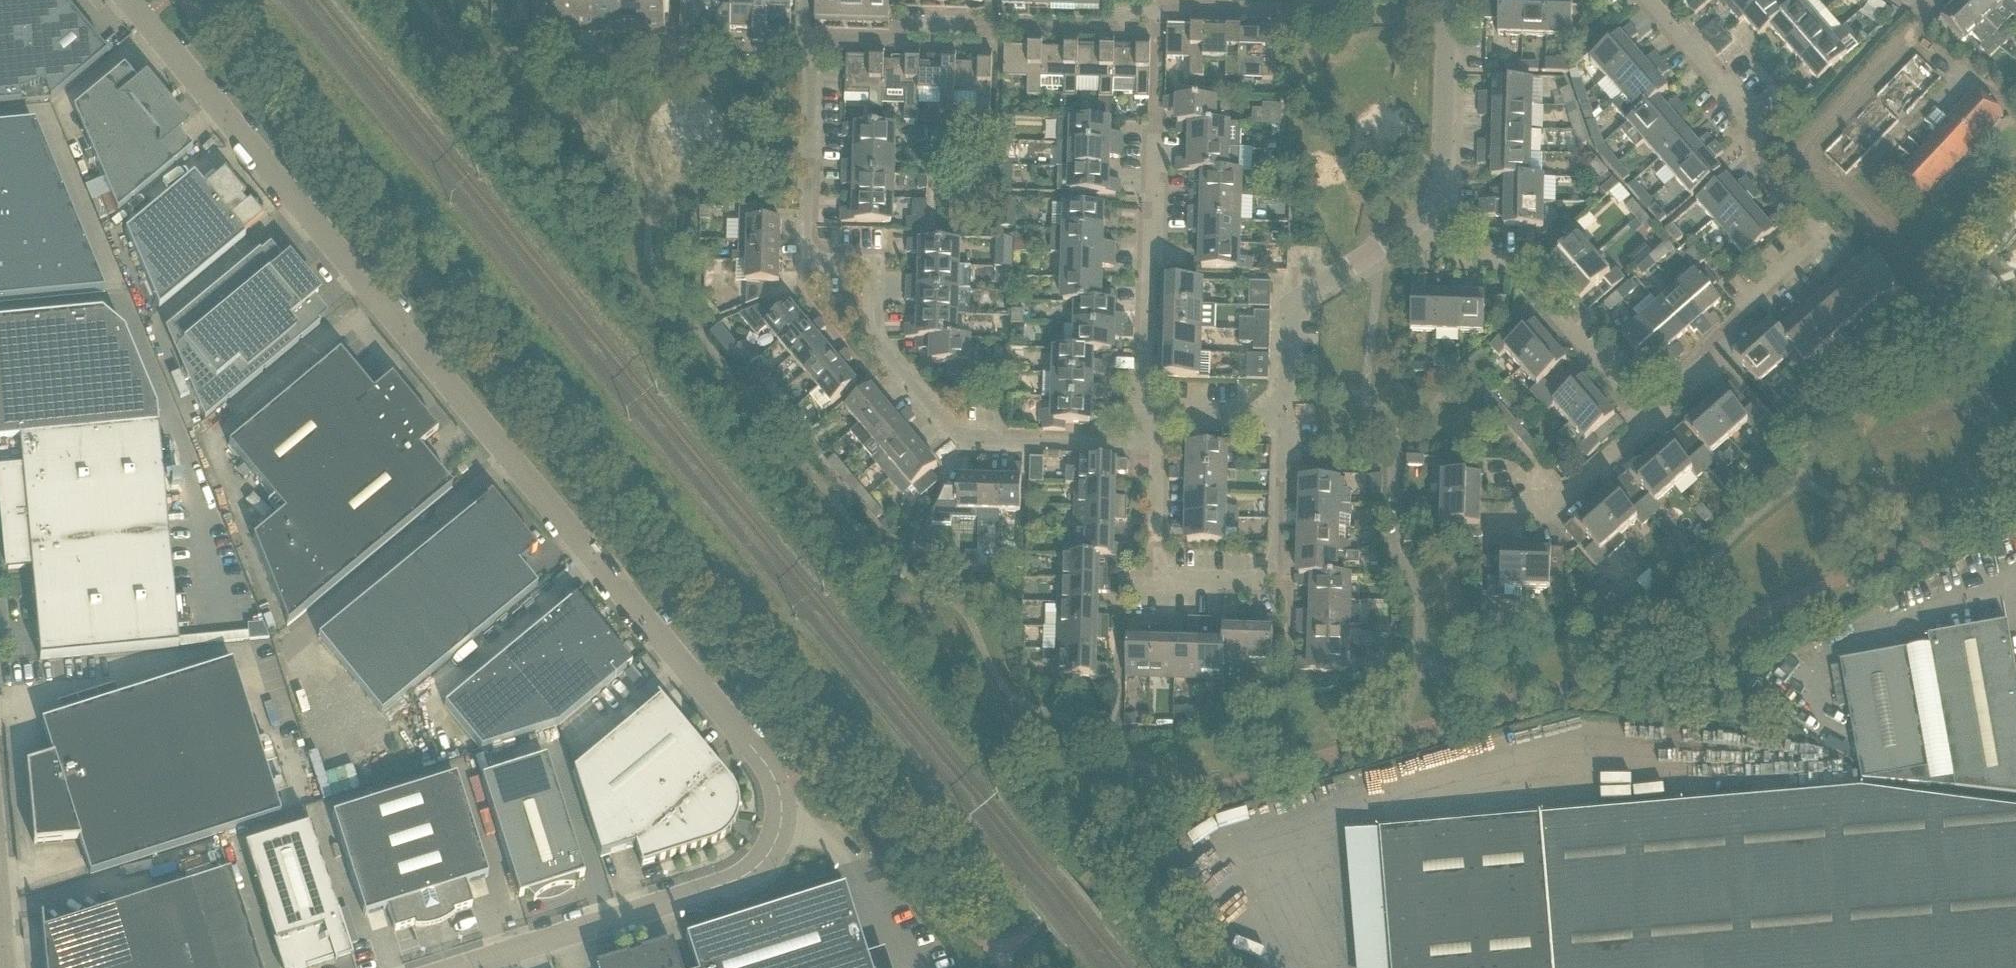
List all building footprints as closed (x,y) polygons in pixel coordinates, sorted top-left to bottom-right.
[(21,105),(20,95),(44,93),(49,102),(51,102),(107,55),(61,0),(0,0),(0,107),(21,105)] [(456,10),(466,11),(466,0),(454,0),(454,10),(456,10)] [(530,13),(530,0),(518,0),(518,12),(530,13)] [(557,0),(535,0),(534,31),(556,32),(557,0)] [(556,32),(578,32),(579,0),(557,0),(556,32)] [(578,32),(599,33),(600,0),(579,0),(578,32)] [(599,33),(621,34),(622,0),(600,0),(599,33)] [(621,34),(642,34),(644,0),(622,0),(621,34)] [(642,34),(665,35),(666,0),(644,0),(642,34)] [(681,39),(695,40),(695,28),(717,28),(718,28),(719,0),(682,0),(681,39)] [(717,28),(717,40),(731,41),(731,29),(753,29),(754,29),(755,0),(719,0),(718,28),(717,28)] [(753,29),(753,41),(767,42),(767,30),(791,30),(792,0),(755,0),(754,29),(753,29)] [(841,0),(816,0),(816,17),(840,17),(841,0)] [(840,17),(864,18),(865,0),(841,0),(840,17)] [(864,18),(889,19),(890,0),(865,0),(864,18)] [(1498,20),(1498,35),(1523,36),(1524,0),(1499,0),(1498,20)] [(1523,36),(1547,36),(1548,0),(1524,0),(1523,36)] [(1547,36),(1571,37),(1573,0),(1548,0),(1547,36)] [(1705,0),(1699,0),(1689,8),(1695,14),(1708,3),(1705,0)] [(1764,0),(1727,0),(1733,6),(1732,7),(1731,12),(1739,22),(1743,18),(1764,0)] [(1788,10),(1780,0),(1764,0),(1743,18),(1760,37),(1770,27),(1789,10),(1788,10)] [(1799,0),(1788,10),(1789,10),(1770,27),(1786,45),(1815,19),(1799,0)] [(1874,0),(1870,0),(1866,7),(1880,15),(1885,7),(1874,0)] [(1982,0),(1961,0),(1957,4),(2000,49),(2007,42),(1997,32),(2005,24),(1982,0)] [(2005,24),(2012,17),(2015,21),(2015,6),(2010,0),(1982,0),(2005,24)] [(2000,49),(1957,4),(1933,26),(1955,49),(1963,42),(1972,34),(1982,45),(1980,48),(1990,59),(2000,49)] [(1205,29),(1205,20),(1205,17),(1192,16),(1191,28),(1167,28),(1166,58),(1190,59),(1190,77),(1204,77),(1204,59),(1203,59),(1204,29),(1205,29)] [(1205,20),(1205,29),(1204,29),(1203,59),(1204,59),(1227,60),(1226,78),(1240,78),(1240,60),(1239,60),(1240,30),(1241,30),(1241,18),(1228,17),(1227,26),(1222,26),(1222,21),(1205,20)] [(1263,30),(1241,30),(1240,30),(1239,60),(1240,60),(1262,61),(1262,79),(1275,79),(1277,19),(1264,18),(1263,30)] [(1815,19),(1786,45),(1802,63),(1831,37),(1815,19)] [(1606,78),(1636,52),(1624,39),(1627,36),(1631,41),(1638,34),(1630,25),(1590,60),(1606,78)] [(1578,35),(1586,43),(1594,35),(1587,28),(1578,35)] [(1831,37),(1802,63),(1818,82),(1847,56),(1858,46),(1849,37),(1841,28),(1831,37)] [(1042,48),(1043,36),(1029,35),(1029,47),(1005,46),(1004,77),(1028,77),(1028,96),(1042,96),(1042,89),(1042,78),(1041,78),(1042,48)] [(1065,48),(1042,48),(1041,78),(1042,78),(1042,89),(1064,89),(1064,97),(1077,97),(1078,79),(1077,79),(1078,49),(1079,37),(1065,36),(1065,48)] [(1101,49),(1078,49),(1077,79),(1078,79),(1100,79),(1100,98),(1114,98),(1114,93),(1114,80),(1113,80),(1114,50),(1115,38),(1101,37),(1101,49)] [(1137,50),(1114,50),(1113,80),(1114,80),(1114,93),(1135,94),(1135,99),(1149,99),(1151,39),(1137,38),(1137,50)] [(883,61),(884,61),(885,49),(871,49),(870,61),(846,60),(846,91),(869,91),(869,109),(872,110),(871,126),(882,126),(883,110),(883,104),(883,92),(883,61)] [(906,62),(884,61),(883,61),(883,92),(883,104),(906,105),(905,122),(919,122),(919,93),(920,62),(920,50),(907,50),(906,62)] [(942,63),(920,62),(919,93),(942,93),(941,111),(955,112),(956,94),(955,94),(956,63),(956,51),(943,51),(942,63)] [(978,64),(956,63),(955,94),(956,94),(978,95),(978,112),(991,113),(992,52),(979,52),(978,64)] [(1648,66),(1636,52),(1606,78),(1622,96),(1623,97),(1662,62),(1654,52),(1647,59),(1651,63),(1648,66)] [(1546,63),(1546,72),(1563,73),(1569,73),(1570,57),(1556,57),(1556,59),(1546,59),(1546,63)] [(1522,72),(1522,63),(1505,62),(1505,71),(1522,72)] [(1623,97),(1622,96),(1612,105),(1628,123),(1638,114),(1657,98),(1658,98),(1668,89),(1656,75),(1659,72),(1663,77),(1670,70),(1662,62),(1623,97)] [(1539,63),(1522,63),(1522,72),(1538,72),(1539,63)] [(77,108),(74,110),(88,144),(117,213),(192,150),(176,131),(183,125),(182,124),(180,125),(165,107),(146,84),(148,83),(147,82),(140,88),(124,68),(77,108)] [(1480,92),(1480,104),(1532,105),(1533,81),(1494,80),(1493,99),(1489,99),(1490,93),(1480,92)] [(1578,100),(1586,97),(1581,81),(1573,84),(1578,100)] [(1566,106),(1574,103),(1568,87),(1560,90),(1566,106)] [(1895,178),(1887,186),(1914,211),(2003,116),(1976,91),(1948,121),(1895,178)] [(1592,113),(1586,97),(1578,100),(1584,116),(1592,113)] [(1214,124),(1214,123),(1214,99),(1165,98),(1165,111),(1179,111),(1178,123),(1214,124)] [(1638,114),(1628,123),(1619,130),(1636,149),(1644,142),(1684,107),(1675,98),(1668,104),(1672,109),(1669,111),(1658,98),(1657,98),(1638,114)] [(1281,126),(1282,105),(1263,104),(1263,110),(1262,125),(1281,126)] [(1532,105),(1480,104),(1479,116),(1489,116),(1489,110),(1493,110),(1493,129),(1532,130),(1532,105)] [(1684,107),(1644,142),(1659,160),(1689,134),(1677,120),(1680,118),(1684,122),(1691,116),(1684,107)] [(921,112),(920,124),(935,125),(935,113),(921,112)] [(1577,112),(1569,115),(1574,130),(1582,127),(1577,112)] [(975,128),(975,129),(991,129),(991,128),(992,113),(991,113),(976,113),(975,128)] [(1108,120),(1074,119),(1058,119),(1057,144),(1122,145),(1122,134),(1108,133),(1108,120)] [(1595,122),(1587,125),(1593,143),(1597,151),(1603,145),(1595,122)] [(1214,124),(1178,123),(1178,135),(1192,135),(1192,147),(1227,148),(1228,124),(1214,123),(1214,124)] [(105,292),(35,124),(0,127),(0,302),(105,292)] [(882,126),(871,126),(845,125),(844,138),(858,138),(858,150),(893,151),(894,127),(882,126)] [(1272,127),(1272,137),(1280,137),(1281,127),(1272,127)] [(1582,127),(1574,130),(1583,154),(1592,155),(1582,127)] [(926,128),(911,128),(911,137),(916,142),(926,142),(926,128)] [(1002,129),(1002,141),(1014,141),(1015,129),(1002,129)] [(1479,140),(1478,152),(1531,154),(1532,130),(1493,129),(1492,137),(1486,136),(1485,141),(1479,140)] [(1689,134),(1659,160),(1675,178),(1715,143),(1707,134),(1700,140),(1697,143),(1689,134)] [(1268,142),(1268,150),(1278,150),(1278,142),(1268,142)] [(1723,152),(1715,143),(1675,178),(1692,196),(1721,171),(1709,156),(1712,154),(1716,158),(1723,152)] [(1122,145),(1057,144),(1056,168),(1072,168),(1107,169),(1107,157),(1121,157),(1122,145)] [(1608,151),(1603,145),(1597,151),(1613,170),(1619,164),(1608,151)] [(1227,148),(1192,147),(1191,159),(1177,159),(1177,172),(1191,172),(1205,173),(1205,172),(1226,172),(1239,172),(1240,149),(1227,148)] [(843,161),(843,173),(892,175),(893,151),(858,150),(857,162),(843,161)] [(1531,154),(1478,152),(1478,164),(1488,164),(1488,158),(1492,158),(1491,178),(1505,178),(1530,178),(1531,154)] [(1603,180),(1610,174),(1598,160),(1591,166),(1603,180)] [(203,183),(224,171),(220,163),(198,175),(203,183)] [(1630,177),(1619,164),(1613,170),(1624,182),(1630,177)] [(1000,190),(1011,191),(1011,167),(1001,167),(1000,190)] [(1107,169),(1072,168),(1072,193),(1120,194),(1121,181),(1107,181),(1107,169)] [(1205,173),(1191,172),(1191,183),(1204,184),(1204,196),(1239,197),(1240,172),(1239,172),(1226,172),(1205,172),(1205,173)] [(892,175),(843,173),(843,185),(857,186),(856,198),(891,199),(892,175)] [(194,174),(126,231),(159,308),(245,236),(244,235),(242,233),(259,219),(248,205),(246,206),(241,200),(243,199),(224,176),(207,190),(205,189),(194,174)] [(144,191),(149,199),(173,184),(167,175),(144,191)] [(927,176),(917,176),(917,188),(927,189),(927,176)] [(1713,221),(1753,186),(1745,177),(1738,184),(1742,188),(1739,191),(1726,177),(1697,203),(1713,221)] [(1505,178),(1505,196),(1501,196),(1501,189),(1491,189),(1491,201),(1544,202),(1544,178),(1530,178),(1505,178)] [(1614,179),(1601,190),(1593,197),(1598,203),(1619,185),(1614,179)] [(1635,181),(1628,187),(1644,205),(1651,200),(1635,181)] [(1753,186),(1713,221),(1729,239),(1759,214),(1750,204),(1753,202),(1761,195),(1753,186)] [(769,200),(770,191),(770,190),(759,189),(759,200),(769,200)] [(1190,207),(1189,219),(1238,221),(1239,197),(1204,196),(1204,208),(1190,207)] [(891,199),(856,198),(856,210),(842,209),(842,222),(891,224),(891,199)] [(1004,199),(1004,211),(1016,211),(1016,199),(1004,199)] [(1667,218),(1651,200),(1644,205),(1660,224),(1667,218)] [(1544,202),(1491,201),(1480,201),(1480,216),(1504,217),(1504,226),(1543,227),(1544,202)] [(1633,201),(1626,206),(1637,219),(1644,213),(1633,201)] [(1053,216),(1052,230),(1067,230),(1067,229),(1101,230),(1102,206),(1053,204),(1053,216)] [(709,220),(710,207),(701,207),(700,219),(709,220)] [(741,207),(740,241),(781,242),(781,221),(772,220),(772,207),(741,207)] [(1655,226),(1644,213),(1637,219),(1648,232),(1655,226)] [(1770,227),(1759,214),(1729,239),(1745,258),(1785,223),(1777,214),(1769,220),(1773,225),(1770,227)] [(926,231),(926,219),(918,218),(918,230),(926,231)] [(1238,221),(1189,219),(1189,231),(1203,232),(1203,243),(1238,245),(1238,221)] [(1575,224),(1555,241),(1563,251),(1548,264),(1564,283),(1594,257),(1579,239),(1584,234),(1575,224)] [(1683,237),(1672,224),(1665,230),(1677,243),(1683,237)] [(1067,229),(1067,230),(1052,230),(1051,253),(1067,253),(1066,254),(1114,255),(1115,243),(1101,243),(1101,230),(1067,229)] [(1518,233),(1518,242),(1535,242),(1535,233),(1518,233)] [(1014,239),(1014,252),(1027,252),(1027,239),(1014,239)] [(958,242),(909,240),(908,253),(922,254),(922,265),(957,266),(958,242)] [(732,261),(738,261),(780,263),(781,242),(740,241),(739,253),(733,253),(732,261)] [(1668,241),(1662,246),(1649,257),(1655,264),(1674,248),(1668,241)] [(1238,245),(1203,243),(1202,269),(1251,270),(1251,258),(1237,258),(1238,245)] [(706,248),(705,260),(714,261),(715,248),(706,248)] [(1698,267),(1704,261),(1693,248),(1686,254),(1698,267)] [(259,251),(181,316),(195,333),(183,343),(194,356),(182,366),(181,366),(204,420),(320,324),(318,322),(305,306),(314,298),(317,295),(320,293),(289,256),(287,259),(283,261),(274,269),(261,252),(259,251)] [(1860,261),(1858,258),(1851,251),(1843,258),(1878,298),(1896,282),(1870,252),(1860,261)] [(1066,254),(1066,278),(1100,279),(1100,267),(1114,267),(1114,255),(1066,254)] [(996,256),(996,268),(997,268),(1003,268),(1011,268),(1012,268),(1012,257),(996,256)] [(1594,257),(1564,283),(1581,302),(1596,288),(1604,298),(1624,280),(1615,269),(1610,274),(1594,257)] [(1655,264),(1649,257),(1637,268),(1643,275),(1655,264)] [(1878,298),(1843,258),(1833,266),(1840,274),(1844,270),(1847,273),(1834,284),(1860,314),(1878,298)] [(1288,259),(1274,259),(1274,271),(1278,271),(1287,271),(1288,264),(1288,259)] [(714,261),(705,260),(705,273),(714,273),(714,261)] [(780,263),(738,261),(737,281),(747,282),(747,305),(766,297),(767,283),(779,283),(780,263)] [(908,277),(907,289),(957,290),(957,266),(922,265),(922,277),(908,277)] [(1705,270),(1699,276),(1710,289),(1716,283),(1705,270)] [(1677,288),(1711,328),(1720,320),(1714,313),(1710,317),(1707,314),(1721,302),(1710,289),(1699,276),(1695,272),(1677,288)] [(1066,278),(1065,302),(1079,302),(1113,303),(1113,291),(1099,291),(1100,279),(1066,278)] [(1435,332),(1436,292),(1418,292),(1418,288),(1424,288),(1425,278),(1412,278),(1411,331),(1435,332)] [(1166,279),(1165,305),(1200,306),(1201,280),(1166,279)] [(1455,293),(1436,292),(1435,332),(1459,332),(1461,280),(1449,279),(1449,289),(1455,289),(1455,293)] [(1473,280),(1461,280),(1459,332),(1484,333),(1485,294),(1466,293),(1466,289),(1473,289),(1473,280)] [(1249,306),(1271,307),(1272,283),(1250,282),(1249,306)] [(1617,293),(1623,300),(1635,289),(1629,282),(1617,293)] [(1860,314),(1834,284),(1820,297),(1817,293),(1822,289),(1815,282),(1807,290),(1842,330),(1860,314)] [(1677,288),(1659,304),(1684,334),(1698,322),(1701,325),(1696,329),(1702,336),(1711,328),(1677,288)] [(957,290),(907,289),(907,301),(921,301),(921,313),(956,314),(957,290)] [(1842,330),(1807,290),(1797,298),(1804,305),(1808,301),(1811,304),(1797,316),(1824,346),(1842,330)] [(1623,300),(1617,293),(1604,304),(1610,311),(1623,300)] [(1495,298),(1494,322),(1504,322),(1508,318),(1508,315),(1509,298),(1500,298),(1495,298)] [(1891,300),(1884,305),(1895,318),(1902,312),(1891,300)] [(772,302),(752,310),(739,315),(757,336),(767,328),(779,341),(804,320),(790,304),(781,312),(772,302)] [(1079,303),(1078,326),(1126,327),(1127,315),(1113,315),(1113,303),(1079,302),(1079,303)] [(1659,304),(1641,320),(1675,360),(1684,352),(1678,345),(1673,349),(1671,346),(1684,334),(1659,304)] [(1165,305),(1164,329),(1199,330),(1200,306),(1165,305)] [(1023,323),(1024,310),(1012,310),(1012,323),(1023,323)] [(0,322),(0,485),(3,513),(4,513),(4,512),(9,512),(11,532),(6,532),(4,532),(8,570),(31,568),(39,660),(179,647),(178,638),(177,626),(189,625),(186,596),(174,597),(156,408),(124,331),(101,312),(0,322)] [(1240,318),(1240,331),(1270,332),(1271,312),(1255,312),(1254,319),(1240,318)] [(956,314),(921,313),(920,325),(906,325),(906,338),(920,338),(934,339),(934,338),(955,338),(956,314)] [(1824,346),(1797,316),(1784,328),(1781,325),(1785,321),(1779,314),(1770,322),(1796,351),(1805,362),(1824,346)] [(1868,323),(1879,336),(1886,330),(1875,317),(1868,323)] [(1752,319),(1743,327),(1778,366),(1796,351),(1770,322),(1756,334),(1753,331),(1758,327),(1752,319)] [(810,328),(804,320),(779,341),(792,357),(817,336),(826,328),(819,320),(810,328)] [(1675,360),(1641,320),(1622,336),(1648,366),(1662,353),(1665,356),(1660,360),(1666,368),(1675,360)] [(718,325),(711,332),(720,342),(727,336),(718,325)] [(1521,369),(1551,343),(1534,325),(1519,338),(1511,328),(1490,346),(1500,357),(1506,351),(1521,369)] [(1014,326),(1014,336),(1024,336),(1025,326),(1014,326)] [(1078,326),(1078,349),(1078,350),(1091,351),(1111,352),(1112,339),(1134,340),(1134,328),(1126,327),(1078,326)] [(1778,366),(1743,327),(1734,335),(1740,342),(1745,338),(1747,341),(1733,354),(1759,383),(1778,366)] [(1164,329),(1163,353),(1198,354),(1199,330),(1164,329)] [(1270,350),(1270,332),(1240,331),(1239,342),(1254,343),(1254,350),(1270,350)] [(1859,335),(1852,341),(1863,354),(1870,348),(1859,335)] [(817,336),(792,357),(805,373),(830,352),(817,336)] [(934,339),(920,338),(919,349),(933,350),(933,363),(949,363),(948,377),(978,378),(978,363),(968,362),(969,338),(955,338),(934,338),(934,339)] [(749,367),(755,362),(760,357),(747,342),(735,353),(748,368),(749,367)] [(1551,343),(1521,369),(1537,387),(1531,392),(1539,402),(1559,384),(1552,375),(1567,362),(1551,343)] [(1057,349),(1057,374),(1091,375),(1105,375),(1105,363),(1091,362),(1091,351),(1078,350),(1078,349),(1057,349)] [(830,352),(805,373),(818,388),(844,367),(843,367),(852,359),(845,351),(836,359),(830,352)] [(252,539),(287,625),(452,488),(419,448),(437,433),(391,377),(373,392),(340,352),(228,445),(283,512),(252,539)] [(1163,353),(1163,377),(1198,378),(1209,378),(1210,354),(1198,354),(1163,353)] [(1835,359),(1846,372),(1853,366),(1842,353),(1835,359)] [(1247,355),(1247,379),(1269,380),(1270,356),(1247,355)] [(1434,368),(1451,369),(1451,360),(1434,359),(1434,368)] [(755,362),(749,367),(762,383),(769,377),(772,375),(766,368),(763,371),(755,362)] [(1427,364),(1410,364),(1409,373),(1426,373),(1427,364)] [(844,367),(818,388),(810,395),(824,411),(857,383),(844,367)] [(1825,371),(1819,377),(1830,390),(1837,384),(1825,371)] [(1043,373),(1043,397),(1056,397),(1090,398),(1090,399),(1104,399),(1104,387),(1090,386),(1091,375),(1057,374),(1043,373)] [(1567,393),(1559,384),(1539,402),(1548,412),(1554,407),(1570,424),(1599,399),(1583,380),(1567,393)] [(1485,400),(1491,394),(1480,382),(1474,387),(1485,400)] [(773,383),(767,389),(775,398),(782,393),(773,383)] [(860,425),(885,404),(871,387),(846,408),(860,425)] [(1803,395),(1814,407),(1821,401),(1810,389),(1803,395)] [(795,408),(782,393),(775,398),(770,402),(784,418),(795,408)] [(1748,424),(1752,429),(1762,420),(1745,400),(1736,408),(1722,393),(1703,409),(1730,440),(1748,424)] [(1090,398),(1056,397),(1056,410),(1041,410),(1040,422),(1042,422),(1042,430),(1065,431),(1066,423),(1089,423),(1090,399),(1090,398)] [(1615,417),(1599,399),(1570,424),(1585,442),(1579,448),(1588,458),(1608,440),(1600,431),(1615,417)] [(885,404),(860,425),(851,433),(864,448),(898,419),(897,419),(885,404)] [(1785,413),(1796,425),(1803,420),(1792,407),(1785,413)] [(804,420),(795,408),(784,418),(801,439),(808,433),(800,423),(804,420)] [(1730,440),(1703,409),(1685,426),(1698,441),(1689,449),(1707,470),(1718,461),(1713,455),(1730,440)] [(898,419),(864,448),(873,459),(872,460),(876,465),(911,435),(905,428),(915,418),(908,410),(898,419)] [(816,442),(808,433),(801,439),(818,459),(824,454),(815,443),(816,442)] [(911,435),(876,465),(889,480),(924,451),(911,435)] [(1707,470),(1689,449),(1680,457),(1667,442),(1648,458),(1674,488),(1693,472),(1698,478),(1707,470)] [(1176,469),(1225,470),(1226,445),(1191,444),(1190,457),(1176,457),(1176,469)] [(1540,450),(1533,456),(1544,468),(1551,463),(1540,450)] [(924,451),(889,480),(903,496),(905,494),(913,487),(913,488),(931,472),(938,467),(924,451)] [(1762,464),(1762,463),(1752,451),(1745,456),(1755,469),(1762,464)] [(836,471),(843,465),(835,456),(828,462),(836,471)] [(1424,466),(1424,457),(1407,456),(1407,465),(1424,466)] [(1043,458),(1030,458),(1030,482),(1043,482),(1043,458)] [(1674,488),(1648,458),(1630,474),(1643,490),(1634,497),(1652,518),(1663,509),(1657,503),(1674,488)] [(1078,484),(1113,485),(1114,473),(1128,473),(1128,461),(1079,459),(1078,484)] [(1442,501),(1481,502),(1482,477),(1461,476),(1461,464),(1435,463),(1435,477),(1442,477),(1442,501)] [(1000,479),(999,512),(1021,512),(1022,469),(1022,465),(1010,464),(1010,469),(1010,479),(1000,479)] [(856,481),(843,465),(836,471),(849,487),(856,481)] [(1225,470),(1176,469),(1170,469),(1169,481),(1189,481),(1189,494),(1224,495),(1225,470)] [(1383,476),(1370,475),(1370,494),(1382,495),(1383,476)] [(935,510),(929,524),(951,525),(951,518),(979,519),(979,511),(980,478),(959,478),(958,489),(944,488),(935,510)] [(980,478),(979,511),(999,512),(1000,479),(980,478)] [(1303,478),(1302,504),(1351,505),(1351,494),(1348,490),(1346,489),(1346,480),(1338,479),(1303,478)] [(1732,479),(1723,488),(1730,496),(1734,501),(1743,492),(1732,479)] [(856,481),(849,487),(863,502),(869,497),(856,481)] [(1078,484),(1078,508),(1127,509),(1127,497),(1113,497),(1113,485),(1078,484)] [(1652,518),(1634,497),(1625,505),(1612,490),(1593,506),(1619,536),(1638,520),(1643,526),(1652,518)] [(1224,495),(1189,494),(1188,517),(1237,519),(1238,507),(1224,507),(1224,495)] [(536,550),(534,548),(532,549),(491,499),(493,497),(491,495),(487,498),(487,499),(318,637),(381,715),(537,587),(518,564),(531,553),(532,554),(536,550)] [(869,497),(863,502),(877,519),(884,514),(869,497)] [(1433,524),(1433,535),(1405,535),(1404,543),(1436,544),(1436,538),(1459,539),(1460,526),(1480,527),(1481,502),(1442,501),(1441,524),(1433,524)] [(1351,505),(1302,504),(1301,528),(1336,529),(1337,515),(1351,516),(1351,505)] [(1706,524),(1712,518),(1701,505),(1694,511),(1706,524)] [(1619,536),(1593,506),(1574,523),(1588,538),(1578,546),(1596,567),(1606,559),(1609,559),(1625,545),(1625,543),(1619,536)] [(1127,509),(1078,508),(1077,532),(1112,533),(1112,521),(1126,521),(1127,509)] [(1028,509),(1027,531),(1040,531),(1041,509),(1028,509)] [(1237,519),(1188,517),(1188,542),(1223,543),(1223,529),(1237,530),(1237,519)] [(1301,528),(1301,552),(1349,553),(1350,542),(1336,541),(1336,529),(1301,528)] [(1077,532),(1076,555),(1076,556),(1097,556),(1097,557),(1125,558),(1126,545),(1112,545),(1112,533),(1077,532)] [(1680,551),(1687,545),(1676,532),(1669,538),(1680,551)] [(1525,603),(1525,590),(1526,551),(1502,550),(1501,570),(1489,570),(1488,596),(1500,597),(1500,602),(1525,603)] [(1551,551),(1526,551),(1525,590),(1549,590),(1548,598),(1562,599),(1563,572),(1551,572),(1551,551)] [(978,561),(978,552),(965,552),(965,561),(977,561),(978,561)] [(978,561),(977,561),(977,567),(990,567),(990,552),(978,552),(978,561)] [(1301,552),(1300,575),(1314,576),(1314,575),(1335,576),(1349,576),(1349,577),(1349,576),(1335,575),(1335,563),(1359,564),(1359,553),(1349,553),(1301,552)] [(1062,554),(1061,580),(1111,582),(1111,569),(1097,569),(1097,557),(1097,556),(1076,556),(1076,555),(1062,554)] [(1014,560),(1014,569),(1027,569),(1027,560),(1014,560)] [(1656,578),(1663,572),(1652,560),(1645,566),(1656,578)] [(1314,576),(1300,575),(1299,587),(1313,588),(1313,600),(1348,601),(1349,577),(1349,576),(1335,576),(1314,575),(1314,576)] [(1602,579),(1595,585),(1600,591),(1606,598),(1613,592),(1610,589),(1611,589),(1607,585),(1602,579)] [(1111,582),(1061,580),(1061,603),(1096,604),(1096,592),(1110,593),(1111,582)] [(1617,584),(1611,589),(1610,589),(1613,592),(1621,602),(1628,597),(1617,584)] [(631,666),(575,598),(500,660),(555,727),(558,726),(631,666)] [(1348,601),(1313,600),(1313,611),(1299,611),(1298,623),(1347,625),(1348,601)] [(1061,603),(1060,627),(1109,629),(1109,617),(1096,616),(1096,604),(1061,603)] [(1247,665),(1248,630),(1236,629),(1236,615),(1223,615),(1223,643),(1224,643),(1223,664),(1224,664),(1247,665)] [(1248,630),(1247,665),(1272,665),(1273,616),(1260,616),(1260,630),(1248,630)] [(1188,642),(1176,641),(1175,676),(1199,677),(1200,618),(1189,617),(1188,642)] [(1200,618),(1199,677),(1224,678),(1224,664),(1223,664),(1224,643),(1223,643),(1212,642),(1212,618),(1200,618)] [(1347,625),(1298,623),(1298,635),(1312,635),(1312,647),(1347,648),(1347,625)] [(2007,623),(1928,637),(1930,647),(1955,789),(2015,796),(2015,672),(2007,623)] [(1375,625),(1375,635),(1390,635),(1390,626),(1375,625)] [(1151,676),(1152,627),(1140,626),(1140,640),(1127,640),(1126,675),(1151,676)] [(1060,627),(1059,651),(1094,652),(1095,640),(1109,641),(1109,629),(1060,627)] [(1152,627),(1151,676),(1175,676),(1176,641),(1164,641),(1164,627),(1152,627)] [(1347,648),(1312,647),(1311,659),(1297,659),(1297,672),(1346,673),(1347,648)] [(1930,647),(1907,651),(1928,770),(1862,781),(1955,789),(1930,647)] [(1043,651),(1043,661),(1055,661),(1059,662),(1059,676),(1097,678),(1108,678),(1108,665),(1098,665),(1094,664),(1094,652),(1059,651),(1043,651)] [(1840,663),(1841,666),(1831,667),(1838,708),(1848,706),(1862,781),(1928,770),(1907,651),(1840,663)] [(555,727),(500,660),(481,675),(530,734),(555,727)] [(90,875),(280,814),(232,662),(42,723),(53,757),(26,765),(34,844),(79,840),(90,875)] [(1024,670),(1023,680),(1033,680),(1033,671),(1024,670)] [(530,734),(481,675),(463,690),(506,742),(530,734)] [(463,690),(444,706),(480,750),(506,742),(463,690)] [(659,700),(573,771),(600,858),(634,847),(641,868),(654,864),(654,863),(711,845),(716,843),(722,839),(726,835),(730,830),(729,829),(728,830),(719,823),(724,804),(735,802),(735,803),(737,803),(735,796),(732,789),(728,783),(694,741),(659,699),(659,700)] [(1124,715),(1124,725),(1135,725),(1136,716),(1124,715)] [(552,778),(546,759),(481,779),(518,898),(527,895),(534,902),(536,900),(538,898),(542,895),(543,894),(547,892),(551,891),(556,889),(559,889),(562,889),(565,888),(568,888),(571,889),(574,889),(575,879),(584,877),(552,778)] [(454,917),(453,914),(472,908),(464,885),(487,877),(455,777),(333,816),(364,916),(387,909),(394,932),(414,926),(415,930),(417,930),(422,930),(426,930),(431,929),(436,927),(441,925),(446,923),(451,920),(454,917)] [(1380,831),(1392,967),(2015,967),(2015,810),(1861,790),(1380,831)] [(348,947),(310,826),(244,847),(283,967),(312,967),(334,961),(335,965),(352,959),(348,947)] [(192,884),(42,932),(45,967),(260,967),(230,872),(192,884)] [(844,888),(686,938),(696,967),(869,967),(844,888)] [(671,943),(595,967),(596,967),(679,967),(671,943)]
